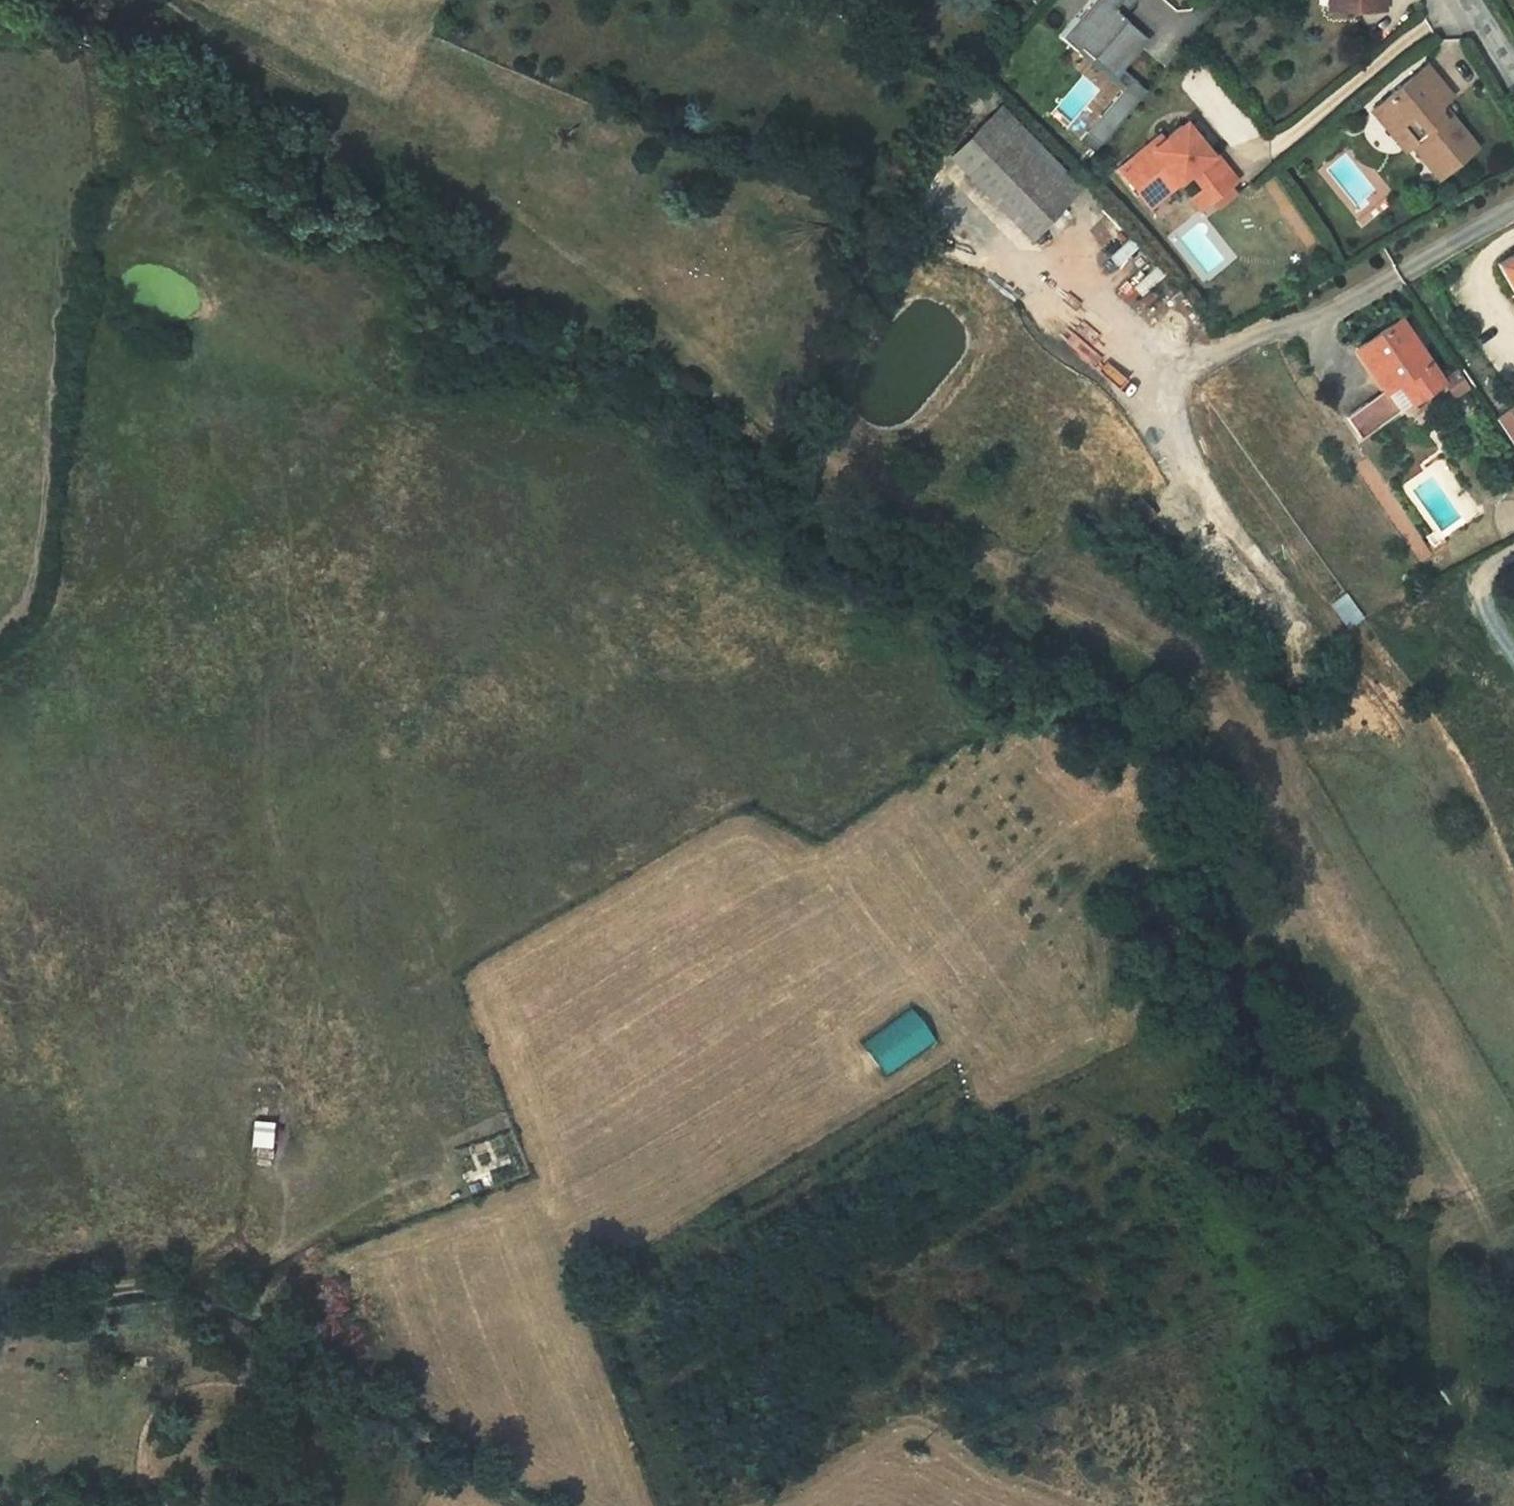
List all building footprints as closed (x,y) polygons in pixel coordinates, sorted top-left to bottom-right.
[(1064,34),(1081,48),(1085,43),(1133,81),(1090,136),(1103,146),(1153,82),(1127,62),(1152,31),(1113,0),(1090,0),(1064,34)] [(1337,16),(1392,12),(1391,0),(1336,0),(1337,16)] [(1451,94),(1428,68),(1376,112),(1397,136),(1407,128),(1416,139),(1413,142),(1441,176),(1477,145),(1448,111),(1444,115),(1440,110),(1440,102),(1451,94)] [(961,162),(979,177),(1014,140),(995,123),(961,162)] [(1152,149),(1125,170),(1147,198),(1176,175),(1184,185),(1195,176),(1207,191),(1217,203),(1227,195),(1239,186),(1216,158),(1213,160),(1187,127),(1166,144),(1155,153),(1152,149)] [(1407,128),(1397,136),(1406,147),(1413,142),(1416,139),(1407,128)] [(1079,201),(1014,140),(979,177),(1045,238),(1079,201)] [(1163,140),(1152,149),(1155,153),(1166,144),(1163,140)] [(1176,175),(1147,198),(1156,208),(1184,185),(1176,175)] [(1217,203),(1207,191),(1196,200),(1206,212),(1217,203)] [(1404,411),(1445,383),(1402,319),(1362,347),(1390,390),(1351,419),(1365,438),(1404,411)] [(1502,438),(1513,456),(1513,431),(1502,438)] [(864,1037),(882,1070),(932,1042),(913,1009),(864,1037)] [(254,1146),(270,1147),(272,1091),(256,1090),(254,1146)]
